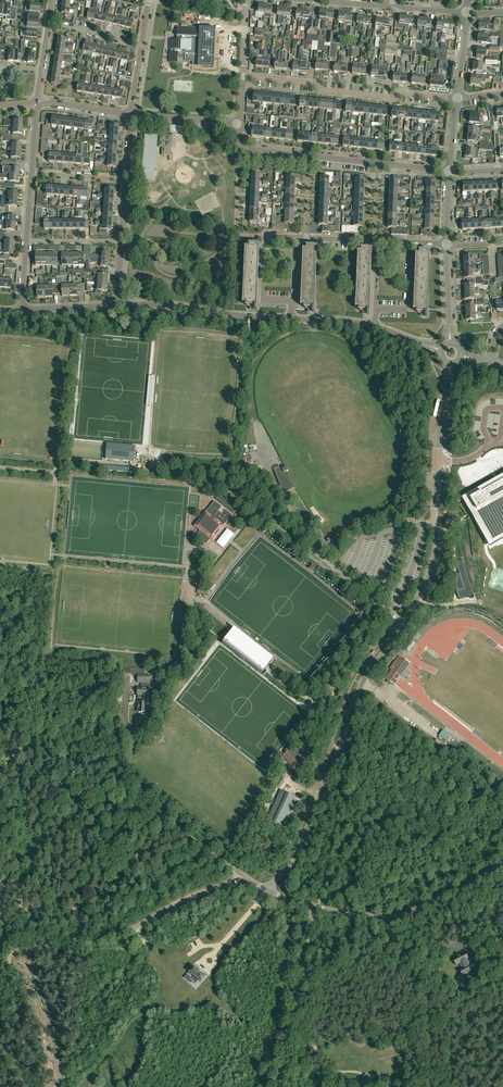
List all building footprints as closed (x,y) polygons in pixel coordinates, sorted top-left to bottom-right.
[(93,8),(89,8),(89,11),(87,18),(94,20),(97,4),(98,0),(94,0),(94,2),(93,8)] [(4,4),(3,16),(6,16),(6,19),(12,20),(13,12),(10,12),(10,11),(10,5),(9,4),(4,4)] [(25,10),(33,11),(40,12),(41,5),(40,5),(39,4),(37,5),(30,4),(28,4),(26,6),(25,10)] [(94,20),(100,21),(102,14),(98,13),(100,5),(97,4),(94,20)] [(261,18),(261,21),(263,22),(264,17),(266,5),(259,4),(258,11),(256,11),(255,17),(261,18)] [(267,17),(271,18),(272,6),(266,5),(264,17),(263,22),(266,22),(267,17)] [(69,15),(69,13),(70,10),(78,10),(79,7),(73,6),(70,6),(62,6),(62,12),(65,13),(65,15),(69,15)] [(106,11),(105,14),(102,14),(100,21),(106,23),(110,7),(107,6),(105,11),(106,11)] [(114,17),(112,16),(114,8),(110,7),(106,23),(113,24),(114,17)] [(282,24),(285,25),(286,20),(287,16),(290,17),(291,9),(285,8),(282,24)] [(118,14),(118,17),(114,17),(113,24),(119,26),(123,10),(119,9),(118,14)] [(28,14),(27,20),(38,22),(39,15),(33,15),(33,11),(25,10),(25,14),(28,14)] [(127,20),(124,19),(125,16),(126,11),(123,10),(119,26),(125,27),(127,20)] [(302,21),(302,18),(303,11),(298,10),(297,10),(295,17),(299,18),(298,21),(299,21),(298,26),(301,27),(302,21)] [(334,11),(327,10),(324,27),(325,27),(327,27),(328,22),(329,18),(332,19),(334,11)] [(304,27),(304,23),(305,23),(306,19),(309,19),(310,12),(303,11),(302,18),(302,21),(301,27),(304,27)] [(130,20),(127,20),(125,27),(132,29),(133,21),(134,21),(134,18),(135,18),(136,13),(132,12),(131,17),(130,20)] [(343,30),(346,13),(339,12),(338,20),(341,20),(341,23),(340,29),(343,30)] [(352,14),(346,13),(343,30),(342,33),(345,34),(346,24),(347,24),(347,23),(351,24),(352,14)] [(356,32),(362,32),(364,16),(358,15),(357,23),(359,23),(359,27),(354,26),(352,35),(356,36),(356,32)] [(406,16),(400,15),(399,21),(396,21),(395,28),(402,29),(402,32),(404,32),(405,28),(405,24),(406,16)] [(371,17),(364,16),(362,32),(364,33),(365,28),(366,28),(366,24),(370,25),(371,17)] [(378,35),(380,35),(383,19),(376,18),(375,26),(374,29),(379,30),(378,35)] [(383,19),(380,35),(383,36),(384,31),(385,27),(389,28),(390,20),(390,18),(386,18),(386,19),(383,19)] [(432,20),(425,19),(423,35),(425,36),(426,30),(427,31),(427,27),(431,28),(432,20)] [(23,30),(26,30),(31,31),(32,27),(37,28),(38,22),(27,20),(27,27),(23,26),(23,30)] [(439,32),(442,33),(442,29),(443,29),(444,22),(437,21),(435,32),(439,33),(439,32)] [(450,23),(444,22),(443,29),(442,29),(442,33),(445,33),(452,34),(453,27),(450,26),(450,23)] [(218,32),(218,38),(206,37),(206,40),(199,40),(199,37),(200,37),(200,28),(177,27),(177,40),(170,39),(170,49),(172,49),(171,53),(170,53),(169,62),(178,63),(178,62),(177,62),(177,61),(184,61),(184,64),(202,64),(202,59),(205,59),(205,60),(222,61),(222,52),(221,52),(221,49),(227,49),(228,32),(218,32)] [(31,37),(36,38),(37,31),(31,31),(26,30),(25,37),(22,36),(22,40),(30,41),(31,37)] [(491,43),(492,40),(488,40),(488,35),(478,34),(478,42),(491,43)] [(58,38),(57,44),(65,45),(79,48),(80,42),(76,41),(75,44),(65,42),(66,39),(58,38)] [(311,49),(318,50),(319,45),(324,46),(325,42),(318,42),(315,41),(312,41),(312,45),(311,49)] [(83,51),(89,52),(91,45),(85,43),(83,51)] [(421,51),(422,44),(413,43),(412,51),(421,51)] [(93,53),(96,54),(97,46),(91,45),(89,52),(89,56),(92,56),(93,53)] [(104,48),(97,46),(96,54),(102,55),(104,48)] [(8,47),(5,47),(5,56),(8,56),(7,61),(14,62),(15,51),(8,51),(8,47)] [(24,47),(24,48),(24,57),(27,57),(27,63),(33,63),(33,62),(35,61),(34,59),(34,57),(35,57),(36,52),(34,52),(31,52),(31,49),(28,48),(28,47),(24,47)] [(21,51),(15,51),(14,62),(20,62),(21,56),(24,57),(24,48),(21,48),(21,51)] [(110,49),(104,48),(102,55),(108,57),(110,49)] [(477,48),(476,48),(476,53),(477,53),(477,58),(481,58),(481,56),(486,56),(486,49),(477,48)] [(108,57),(112,57),(110,66),(113,67),(114,62),(115,58),(117,50),(110,49),(108,57)] [(116,68),(117,62),(118,59),(121,60),(123,52),(117,50),(115,58),(114,62),(113,67),(116,68)] [(261,55),(257,55),(255,55),(254,56),(254,58),(255,59),(256,59),(256,66),(262,67),(264,51),(261,50),(261,55)] [(56,51),(55,57),(63,58),(72,60),(72,57),(67,56),(63,55),(64,52),(56,51)] [(129,53),(123,52),(121,60),(128,61),(129,53)] [(274,68),(281,69),(283,53),(282,53),(278,52),(278,58),(278,61),(275,60),(274,68)] [(320,62),(316,61),(315,69),(322,70),(324,53),(321,53),(320,62)] [(297,60),(297,63),(293,62),(292,70),(299,71),(300,63),(301,55),(298,55),(298,60),(297,60)] [(301,55),(300,63),(299,71),(302,71),(302,72),(305,73),(305,72),(306,72),(307,63),(308,59),(304,58),(304,55),(301,55)] [(333,71),(340,72),(342,55),(339,55),(339,61),(338,60),(338,64),(334,63),(333,71)] [(370,75),(377,76),(379,60),(376,59),(376,65),(375,65),(375,68),(371,67),(370,75)] [(483,72),(484,64),(473,62),(472,70),(483,72)] [(62,65),(54,64),(53,70),(61,71),(64,72),(65,69),(61,68),(62,65)] [(411,83),(418,84),(420,68),(417,67),(416,72),(412,72),(411,83)] [(400,82),(401,68),(398,68),(397,74),(393,73),(393,81),(400,82)] [(438,70),(435,69),(435,74),(431,74),(430,85),(437,86),(438,70)] [(472,76),(471,84),(480,85),(481,81),(485,82),(485,78),(488,79),(488,76),(486,76),(485,76),(481,75),(481,77),(472,76)] [(65,80),(65,82),(59,81),(60,78),(52,77),(51,83),(62,85),(67,86),(68,81),(65,80)] [(122,98),(125,82),(122,81),(120,90),(117,89),(116,97),(122,98)] [(263,106),(263,103),(267,103),(268,94),(261,93),(260,102),(259,106),(259,110),(259,114),(262,114),(262,110),(263,106)] [(300,111),(297,111),(296,118),(305,119),(305,115),(306,107),(307,98),(300,97),(299,106),(303,107),(302,111),(303,111),(303,115),(300,114),(300,111)] [(309,111),(310,108),(313,108),(314,99),(307,98),(306,107),(305,115),(308,115),(309,111)] [(322,117),(323,109),(326,110),(327,100),(321,100),(320,109),(319,112),(319,117),(322,117)] [(336,114),(336,111),(340,111),(341,102),(334,101),(333,110),(332,118),(335,118),(336,114)] [(373,115),(374,105),(367,105),(366,114),(366,117),(368,118),(369,118),(370,114),(373,115)] [(382,124),(383,116),(387,116),(388,107),(381,106),(380,115),(379,119),(379,123),(382,124)] [(402,118),(405,118),(406,109),(400,108),(399,117),(398,120),(398,125),(401,125),(401,121),(402,121),(402,118)] [(413,110),(406,109),(405,118),(405,121),(405,122),(404,126),(408,126),(408,118),(412,119),(413,110)] [(497,119),(501,118),(502,125),(502,109),(496,110),(497,116),(493,116),(493,120),(493,123),(497,122),(498,122),(497,119)] [(435,129),(435,125),(436,121),(439,122),(440,113),(433,112),(431,129),(435,129)] [(469,122),(476,123),(476,125),(482,125),(483,115),(470,114),(469,122)] [(10,126),(22,127),(23,120),(19,120),(20,117),(13,116),(13,121),(5,120),(4,126),(10,126)] [(272,138),(273,129),(273,126),(274,122),(273,122),(274,116),(271,116),(270,129),(266,128),(265,137),(272,138)] [(87,138),(88,133),(89,130),(92,130),(91,133),(95,133),(96,126),(92,126),(93,121),(86,121),(85,127),(85,129),(85,133),(84,137),(87,138)] [(258,136),(259,128),(253,127),(254,123),(249,123),(248,131),(252,131),(251,136),(258,136)] [(305,133),(306,130),(306,125),(303,125),(303,127),(302,127),(301,132),(298,132),(297,141),(304,142),(305,133)] [(477,133),(478,128),(469,127),(468,134),(481,136),(481,133),(477,133)] [(312,134),(311,142),(318,143),(318,134),(319,131),(316,131),(315,131),(315,134),(312,134)] [(362,132),(361,139),(358,139),(357,147),(363,148),(365,132),(362,132)] [(375,137),(375,141),(371,140),(370,149),(377,150),(379,133),(376,133),(375,137)] [(165,155),(169,155),(169,160),(173,160),(173,152),(171,152),(171,148),(175,148),(176,141),(182,142),(182,135),(172,134),(172,135),(160,134),(159,147),(165,147),(165,148),(165,155)] [(343,146),(350,147),(351,138),(344,137),(343,146)] [(415,138),(414,145),(410,144),(409,153),(416,154),(417,145),(418,138),(415,138)] [(83,155),(83,164),(90,164),(90,161),(94,162),(94,154),(90,153),(90,156),(87,155),(88,144),(84,143),(84,148),(83,152),(83,155)] [(465,152),(464,158),(472,159),(472,157),(478,158),(478,150),(466,149),(466,152),(465,152)] [(0,183),(0,186),(6,186),(14,187),(14,182),(18,182),(18,175),(5,174),(0,174),(0,178),(9,179),(9,181),(8,181),(7,183),(0,183)] [(361,174),(352,174),(352,178),(356,178),(355,186),(364,186),(365,178),(360,178),(361,174)] [(320,184),(329,185),(329,177),(320,176),(320,184)] [(53,198),(53,195),(54,186),(51,186),(51,184),(46,184),(45,190),(47,190),(46,194),(50,194),(49,198),(50,198),(50,202),(53,202),(53,198)] [(14,191),(14,187),(6,186),(0,186),(0,189),(7,190),(7,192),(8,192),(8,196),(5,196),(4,198),(7,198),(7,199),(17,199),(17,193),(17,192),(17,191),(14,191)] [(5,211),(6,205),(16,206),(17,199),(7,199),(7,198),(4,198),(1,198),(0,207),(0,210),(5,211)] [(255,289),(257,248),(259,248),(259,244),(251,244),(251,247),(245,247),(242,303),(249,303),(249,306),(255,306),(254,309),(256,310),(257,306),(257,289),(255,289)] [(84,265),(84,263),(86,263),(87,258),(87,246),(84,246),(84,251),(84,253),(79,253),(79,265),(84,265)] [(314,291),(315,250),(317,250),(317,246),(310,246),(309,249),(303,249),(300,305),(307,305),(307,308),(312,309),(312,312),(314,312),(315,309),(315,291),(314,291)] [(102,248),(101,259),(109,260),(110,253),(106,252),(107,248),(102,248)] [(369,293),(370,252),(372,252),(372,248),(364,248),(364,251),(358,251),(355,307),(362,308),(362,311),(367,311),(367,314),(369,315),(369,311),(370,311),(371,293),(369,293)] [(428,296),(426,296),(428,255),(430,255),(430,251),(422,251),(422,254),(416,254),(413,310),(420,310),(419,313),(425,313),(425,317),(427,317),(427,314),(428,296)] [(480,260),(473,260),(473,256),(464,256),(464,264),(473,263),(480,263),(480,262),(480,260)] [(101,259),(91,259),(90,259),(90,263),(91,263),(94,262),(101,263),(101,267),(109,267),(109,266),(110,267),(110,263),(109,263),(109,260),(101,259)] [(98,275),(98,282),(99,282),(108,283),(108,275),(102,274),(102,271),(95,270),(94,275),(98,275)] [(3,287),(11,288),(11,276),(8,275),(8,276),(4,276),(3,287)] [(57,284),(57,293),(61,293),(61,292),(62,292),(62,296),(70,295),(69,285),(62,285),(62,280),(57,280),(57,284)] [(103,291),(107,291),(108,283),(99,282),(98,282),(98,287),(96,287),(95,294),(103,294),(103,291)] [(69,285),(70,295),(78,295),(78,292),(83,292),(82,283),(77,283),(77,284),(69,285)] [(45,286),(45,296),(53,296),(53,293),(54,293),(54,294),(57,293),(57,284),(52,284),(52,286),(45,286)] [(45,296),(45,286),(37,286),(37,297),(45,296)] [(499,301),(499,298),(493,298),(493,305),(496,305),(496,310),(502,309),(502,301),(499,301)] [(478,312),(475,313),(466,313),(466,320),(470,320),(470,323),(477,323),(477,319),(475,319),(475,315),(478,315),(478,312)] [(134,461),(135,446),(107,443),(106,459),(130,461),(129,463),(134,464),(134,461)] [(283,493),(295,488),(287,471),(288,471),(286,467),(285,468),(274,472),(283,493)] [(468,499),(493,543),(502,538),(502,479),(468,499)] [(234,513),(237,509),(219,495),(216,499),(234,513)] [(214,501),(206,511),(194,526),(199,530),(196,534),(207,543),(221,525),(223,526),(232,515),(225,509),(222,507),(221,507),(214,501)] [(207,561),(205,564),(216,572),(252,527),(242,518),(230,533),(225,529),(217,538),(222,542),(212,555),(210,554),(205,559),(207,561)] [(312,535),(315,538),(314,540),(316,542),(318,540),(320,542),(322,540),(314,532),(312,535)] [(463,560),(457,562),(456,562),(459,572),(461,577),(455,579),(456,591),(459,599),(465,597),(474,594),(474,593),(463,560)] [(222,643),(258,671),(257,671),(260,674),(261,673),(261,674),(269,664),(273,659),(255,645),(252,649),(248,646),(251,643),(234,629),(222,643)] [(412,640),(406,649),(409,651),(415,642),(412,640)] [(405,671),(403,670),(409,662),(400,655),(396,661),(395,660),(390,668),(392,670),(386,678),(395,685),(405,671)] [(150,682),(150,675),(145,675),(145,674),(144,674),(144,670),(135,670),(135,674),(138,674),(138,682),(150,682)] [(151,688),(151,684),(146,684),(146,687),(138,687),(137,695),(142,695),(142,703),(138,702),(138,712),(146,712),(147,688),(151,688)] [(443,729),(438,736),(457,751),(463,745),(443,729)] [(295,765),(301,760),(291,748),(285,753),(289,757),(286,759),(289,763),(292,761),(295,765)] [(281,791),(267,820),(283,828),(297,798),(281,791)] [(471,963),(466,966),(463,961),(468,959),(464,952),(453,958),(456,965),(459,963),(460,963),(463,967),(459,969),(459,970),(463,968),(466,974),(462,975),(463,976),(474,969),(471,963)] [(202,982),(206,977),(202,973),(199,970),(195,966),(190,971),(192,973),(189,978),(195,984),(199,979),(202,982)] [(369,1085),(371,1079),(364,1076),(361,1082),(369,1085)]
